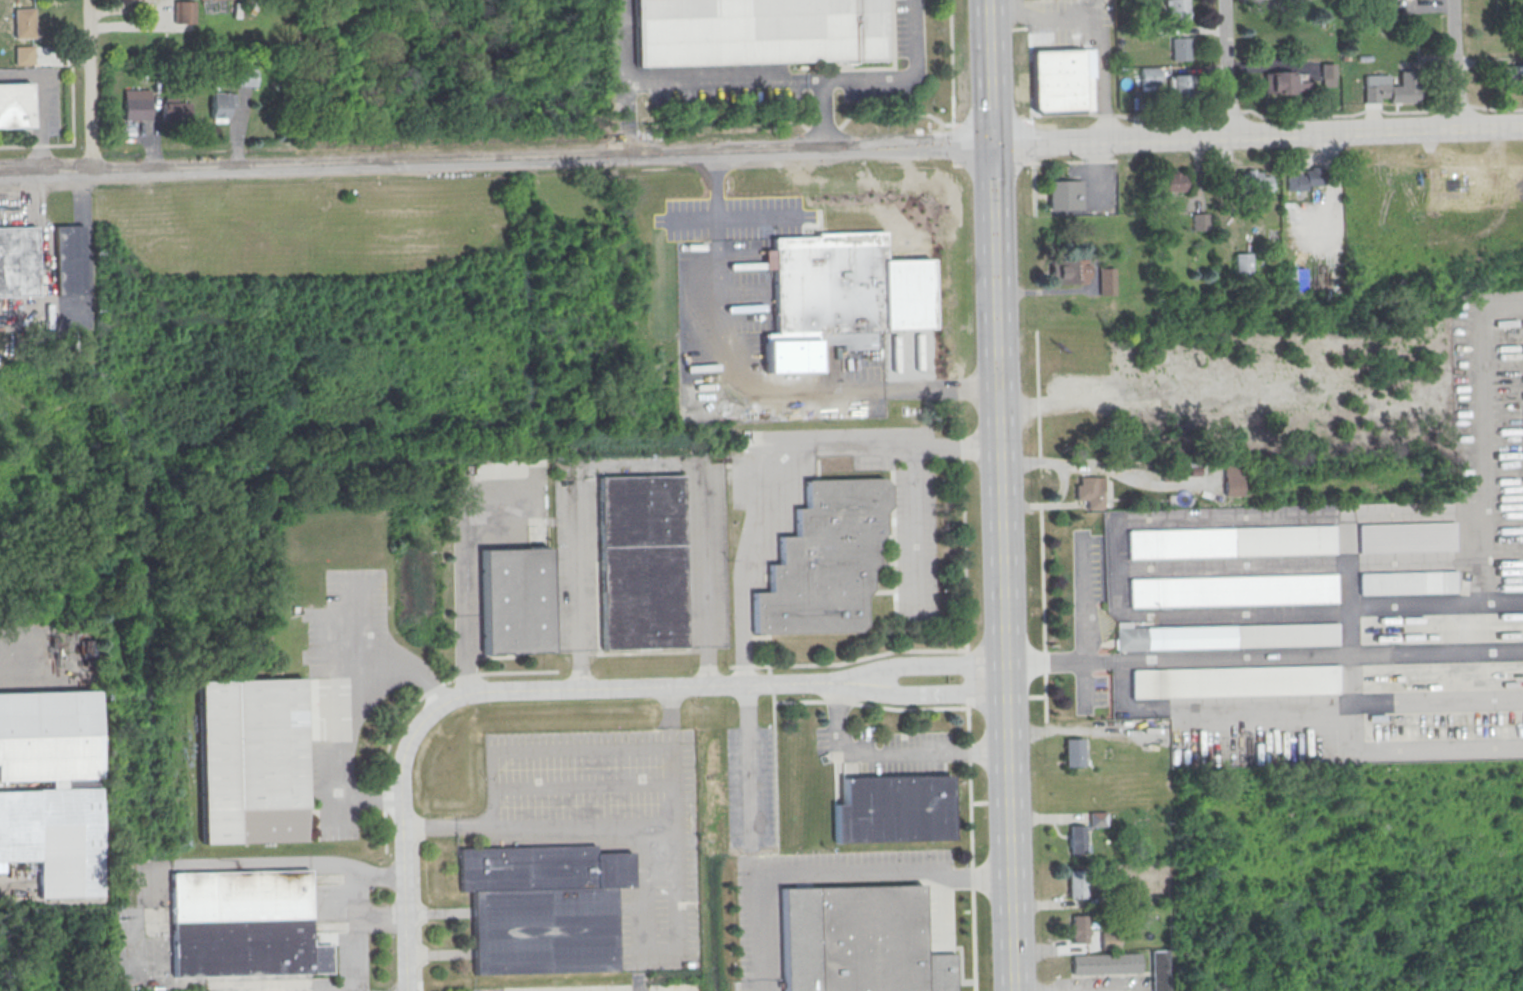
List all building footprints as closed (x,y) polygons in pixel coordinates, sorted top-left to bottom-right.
[(635,67),(633,0),(882,0),(884,60),(635,67)] [(1188,0),(1165,0),(1165,20),(1188,20),(1188,0)] [(174,1),(195,1),(195,24),(174,24),(174,1)] [(14,9),(33,9),(34,37),(15,38),(14,9)] [(1190,37),(1171,37),(1171,60),(1190,60),(1190,37)] [(14,47),(33,46),(33,64),(14,65),(14,47)] [(1093,49),(1031,50),(1032,113),(1094,112),(1093,49)] [(1335,63),(1321,63),(1321,86),(1335,86),(1335,63)] [(1518,65),(1501,65),(1501,82),(1518,82),(1518,65)] [(1158,67),(1140,67),(1140,86),(1158,86),(1158,67)] [(239,68),(257,69),(256,87),(237,86),(239,68)] [(1417,102),(1417,71),(1398,71),(1399,84),(1389,84),(1388,74),(1363,74),(1363,103),(1417,102)] [(1264,72),(1264,93),(1294,93),(1294,72),(1264,72)] [(1190,75),(1168,75),(1168,97),(1190,97),(1190,75)] [(31,127),(0,128),(0,84),(29,83),(31,127)] [(123,93),(150,93),(150,120),(123,120),(123,93)] [(211,93),(236,93),(236,107),(228,107),(227,119),(211,118),(211,93)] [(161,102),(189,103),(189,124),(161,123),(161,102)] [(1286,176),(1287,191),(1307,191),(1307,187),(1325,186),(1324,169),(1318,169),(1318,167),(1311,167),(1311,170),(1305,170),(1306,175),(1301,175),(1301,173),(1297,173),(1297,176),(1286,176)] [(1240,172),(1241,188),(1260,188),(1260,191),(1271,191),(1271,176),(1260,176),(1260,171),(1254,172),(1254,169),(1246,169),(1246,172),(1240,172)] [(1185,175),(1185,191),(1166,191),(1166,195),(1155,195),(1154,180),(1165,180),(1165,175),(1171,175),(1170,172),(1179,172),(1179,175),(1185,175)] [(1047,181),(1082,180),(1082,209),(1048,210),(1047,181)] [(1192,213),(1208,213),(1209,230),(1192,231),(1192,213)] [(54,227),(82,226),(84,295),(56,296),(54,227)] [(37,296),(0,297),(0,228),(35,227),(37,296)] [(882,234),(773,235),(773,249),(763,250),(764,268),(774,268),(774,333),(765,334),(765,370),(815,370),(815,344),(841,344),(841,348),(873,348),(873,332),(884,332),(882,234)] [(1234,254),(1251,253),(1252,276),(1235,276),(1234,254)] [(1049,259),(1085,258),(1085,284),(1050,284),(1049,259)] [(1098,268),(1114,268),(1115,295),(1099,295),(1098,283),(1098,268)] [(1285,269),(1304,268),(1305,290),(1285,290),(1285,269)] [(1223,462),(1241,462),(1242,496),(1224,496),(1223,482),(1223,462)] [(1160,469),(1181,467),(1183,480),(1161,482),(1160,469)] [(681,475),(598,475),(602,650),(685,648),(681,475)] [(1078,477),(1102,477),(1103,509),(1086,509),(1086,499),(1075,500),(1074,485),(1078,485),(1078,477)] [(752,631),(863,629),(859,597),(869,590),(866,564),(873,560),(872,541),(880,533),(879,512),(888,505),(886,485),(877,478),(805,478),(805,508),(795,508),(795,536),(779,536),(779,563),(768,563),(768,592),(753,592),(752,631)] [(1455,551),(1454,522),(1357,523),(1357,552),(1455,551)] [(1126,529),(1127,558),(1334,554),(1334,525),(1126,529)] [(548,548),(481,551),(484,652),(551,652),(548,548)] [(1456,593),(1456,571),(1358,571),(1359,593),(1456,593)] [(1336,604),(1336,574),(1128,577),(1128,607),(1336,604)] [(1115,626),(1116,649),(1337,646),(1337,623),(1115,626)] [(1338,694),(1338,665),(1131,668),(1131,697),(1338,694)] [(303,678),(199,681),(203,843),(306,841),(303,678)] [(98,779),(0,782),(0,695),(95,692),(98,779)] [(1065,766),(1082,766),(1082,738),(1065,738),(1065,766)] [(843,779),(950,776),(951,841),(834,844),(833,805),(843,804),(843,779)] [(38,861),(0,862),(0,792),(98,788),(101,896),(39,898),(38,861)] [(1103,825),(1103,812),(1089,813),(1090,826),(1103,825)] [(1068,824),(1068,853),(1085,853),(1085,824),(1068,824)] [(459,849),(595,845),(595,854),(632,853),(633,887),(615,888),(617,971),(474,975),(472,892),(460,893),(459,849)] [(309,869),(171,873),(174,975),(332,971),(331,944),(310,945),(309,869)] [(1068,897),(1087,897),(1087,875),(1068,875),(1068,897)] [(953,954),(954,990),(784,990),(781,890),(921,886),(923,955),(953,954)] [(1070,943),(1087,943),(1087,915),(1070,915),(1070,943)] [(1117,932),(1100,932),(1100,949),(1117,949),(1117,932)] [(1151,950),(1151,990),(1167,990),(1167,950),(1151,950)] [(1138,953),(1070,954),(1070,973),(1139,972),(1138,953)]
